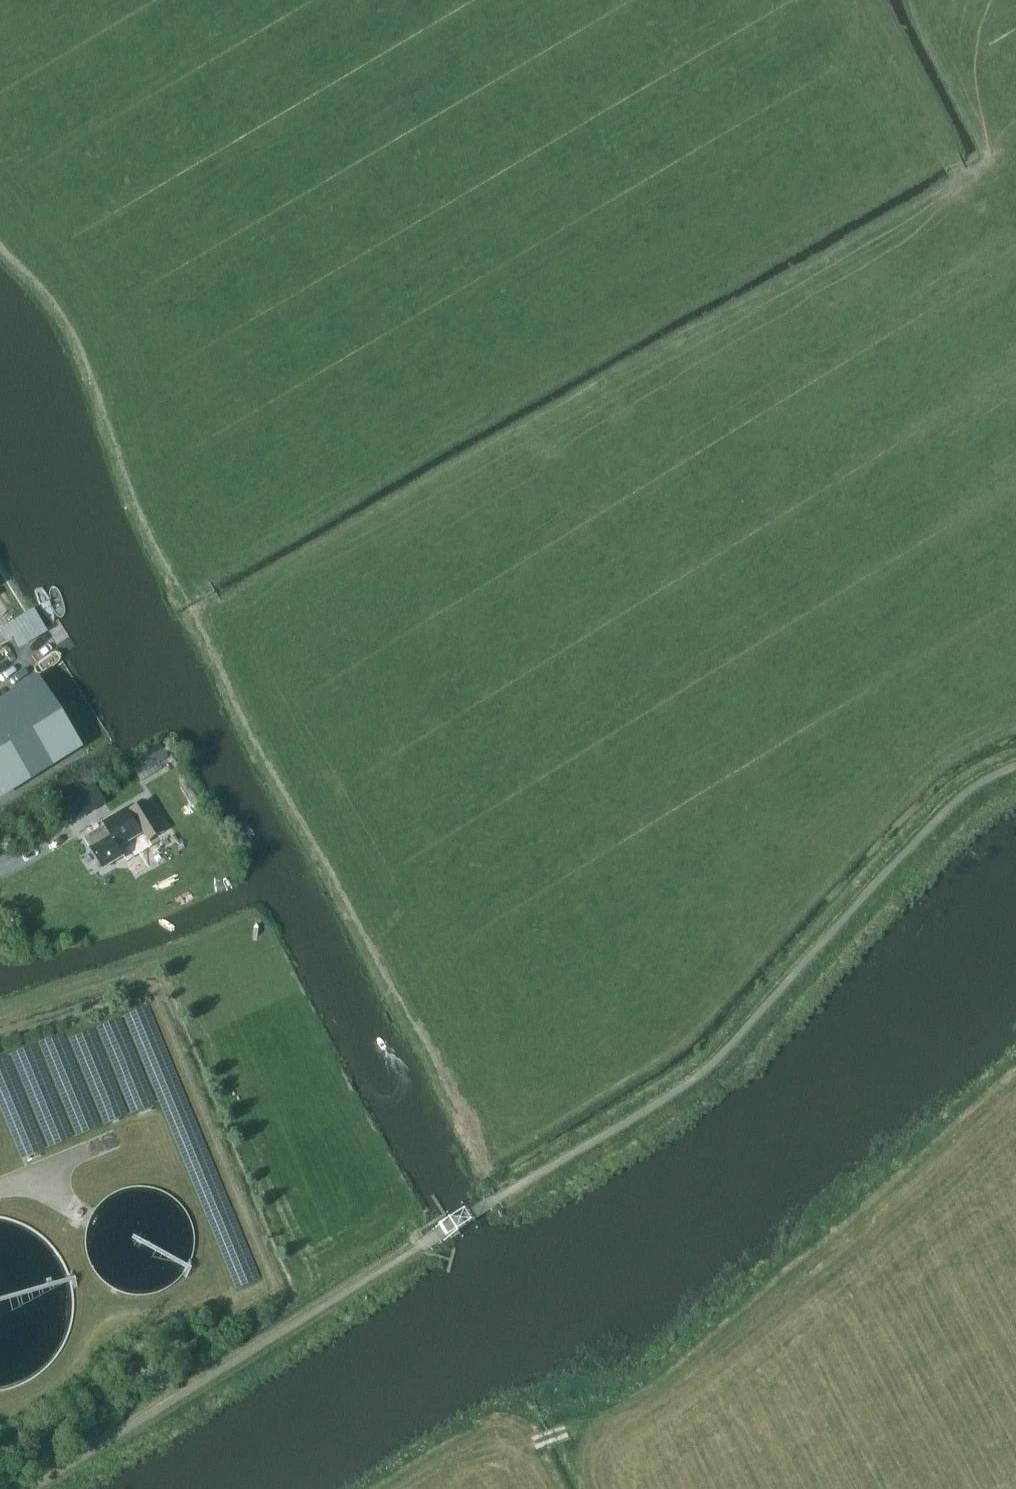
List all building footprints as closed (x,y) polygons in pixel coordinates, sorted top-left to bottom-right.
[(78,746),(35,677),(0,699),(0,795),(78,746)] [(135,771),(166,752),(161,744),(130,763),(135,771)] [(148,841),(164,831),(145,800),(129,810),(127,807),(102,822),(104,826),(84,839),(103,869),(124,856),(119,848),(144,833),(148,841)] [(22,1149),(33,1154),(161,1101),(151,1097),(150,1085),(157,1088),(164,1085),(163,1067),(150,1062),(154,1054),(145,1033),(36,1043),(11,1053),(5,1067),(10,1065),(20,1070),(19,1054),(24,1068),(32,1067),(50,1075),(44,1088),(41,1081),(43,1097),(35,1100),(28,1097),(27,1079),(19,1096),(20,1104),(15,1101),(16,1114),(12,1123),(22,1149)]
